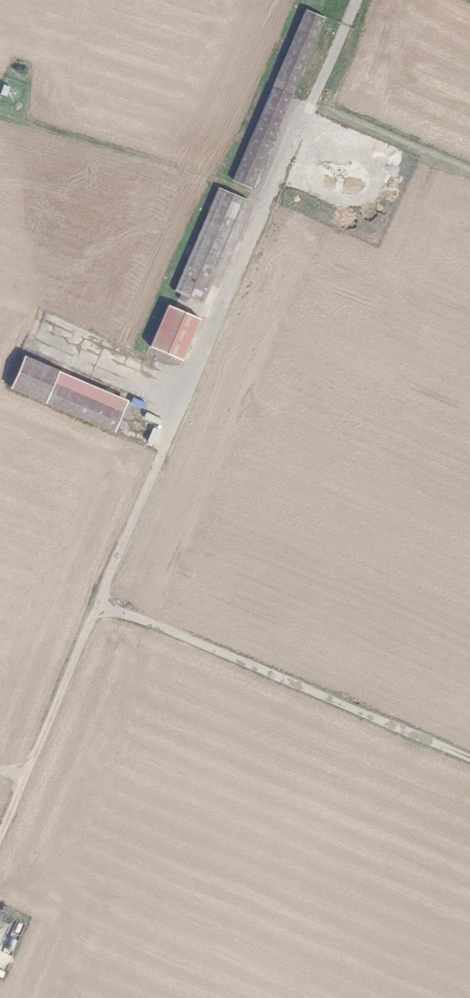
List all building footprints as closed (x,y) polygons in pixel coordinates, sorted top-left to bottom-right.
[(329,24),(309,16),(299,39),(318,49),(329,24)] [(318,49),(299,39),(279,83),(298,92),(318,49)] [(298,92),(279,83),(275,93),(294,102),(298,92)] [(0,92),(0,95),(6,96),(9,87),(2,85),(0,92)] [(294,102),(275,93),(234,184),(253,193),(294,102)] [(247,208),(219,195),(174,298),(181,302),(179,305),(186,308),(188,305),(201,310),(247,208)] [(200,321),(169,307),(151,349),(182,362),(200,321)] [(77,402),(82,391),(19,363),(5,394),(109,438),(117,420),(77,402)] [(122,408),(82,391),(77,402),(117,420),(122,408)] [(12,953),(16,940),(8,937),(4,951),(12,953)]
